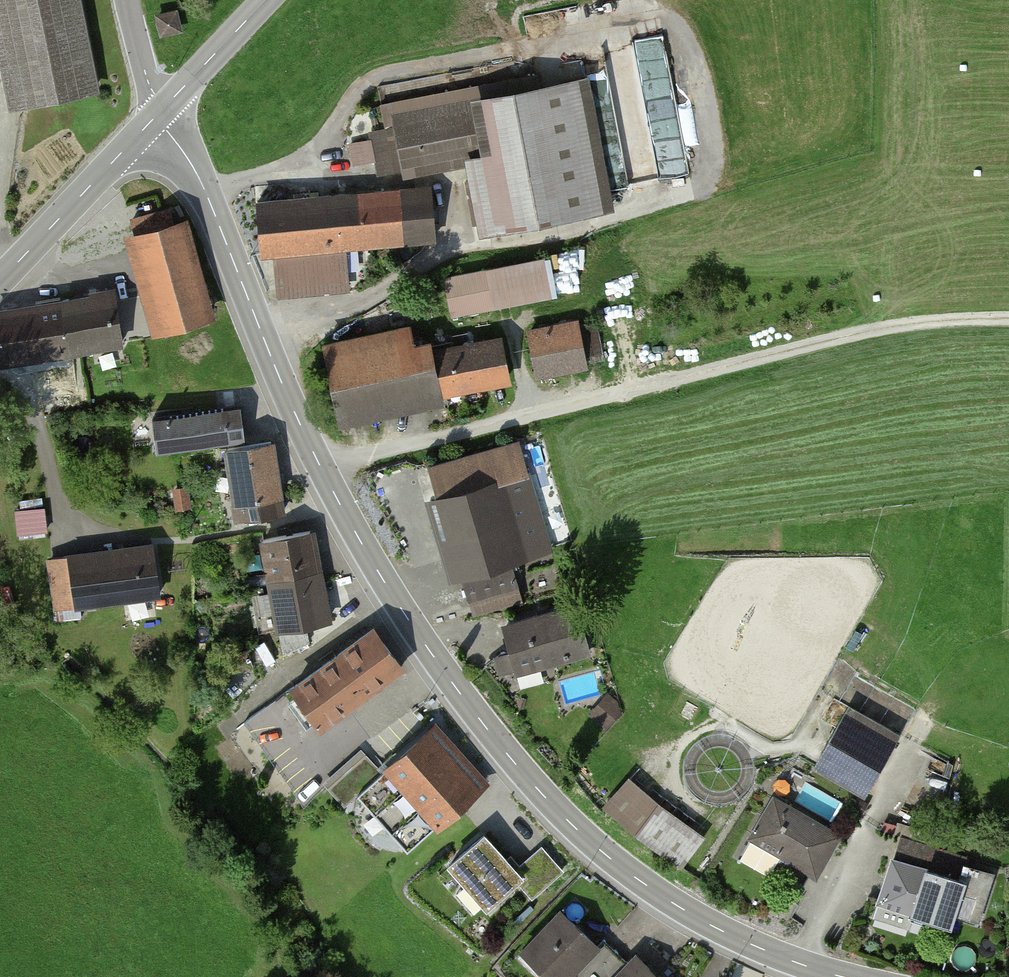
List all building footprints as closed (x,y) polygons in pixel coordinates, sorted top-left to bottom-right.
[(13,107),(101,89),(83,0),(0,0),(0,43),(13,107)] [(178,16),(161,18),(163,34),(180,31),(178,16)] [(626,131),(635,182),(691,173),(667,31),(637,36),(652,127),(626,131)] [(635,36),(608,40),(614,75),(640,71),(635,36)] [(612,206),(589,77),(473,98),(472,90),(386,105),(398,170),(469,158),(481,229),(612,206)] [(425,190),(254,201),(258,250),(277,249),(280,292),(346,288),(343,244),(428,239),(425,190)] [(188,220),(132,235),(158,329),(214,313),(188,220)] [(446,278),(453,313),(553,295),(547,260),(446,278)] [(0,312),(0,360),(0,362),(121,345),(114,296),(0,312)] [(530,336),(536,374),(601,363),(594,324),(530,336)] [(326,344),(339,414),(512,382),(504,338),(417,354),(412,328),(326,344)] [(238,408),(149,421),(155,460),(230,449),(244,447),(238,408)] [(244,447),(230,449),(240,518),(285,512),(275,442),(244,447)] [(547,470),(431,501),(451,578),(465,574),(475,611),(520,599),(510,563),(568,547),(547,470)] [(19,529),(50,527),(48,502),(18,504),(19,529)] [(318,533),(266,541),(280,626),(332,618),(318,533)] [(49,560),(54,607),(156,597),(152,550),(49,560)] [(504,626),(515,667),(542,660),(543,665),(587,653),(575,607),(504,626)] [(377,630),(295,685),(323,725),(404,670),(377,630)] [(590,711),(610,729),(628,708),(609,691),(590,711)] [(867,796),(898,733),(846,708),(815,771),(867,796)] [(430,732),(358,794),(408,850),(479,788),(430,732)] [(659,802),(632,778),(611,802),(640,828),(659,802)] [(778,795),(754,836),(819,874),(844,833),(778,795)] [(700,831),(659,802),(640,828),(681,857),(700,831)] [(486,839),(449,870),(488,917),(525,886),(486,839)] [(901,842),(881,901),(950,925),(955,913),(979,921),(995,874),(901,842)] [(564,872),(542,848),(516,871),(538,896),(564,872)] [(556,976),(597,976),(614,958),(564,912),(528,950),(556,976)] [(614,958),(597,976),(663,976),(641,956),(627,971),(614,958)]
